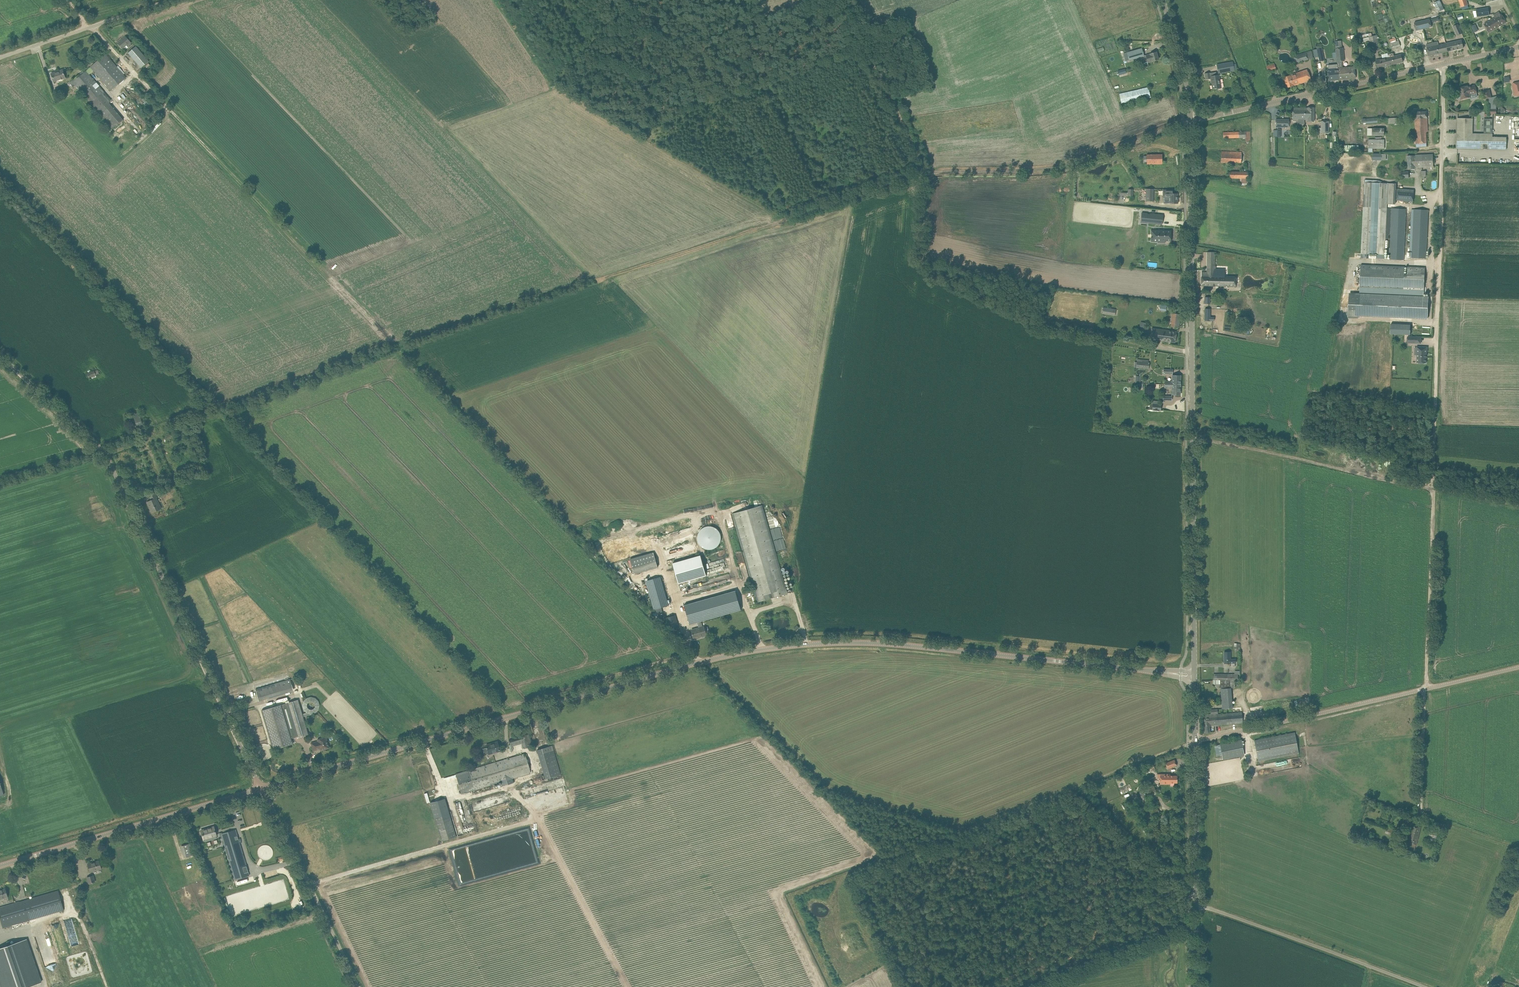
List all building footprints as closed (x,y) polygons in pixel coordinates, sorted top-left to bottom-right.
[(1444,9),(1440,0),(1434,3),(1438,12),(1444,9)] [(1477,17),(1489,15),(1488,8),(1476,9),(1477,17)] [(1499,12),(1495,14),(1494,15),(1495,17),(1484,24),(1489,32),(1506,22),(1502,14),(1501,14),(1499,12)] [(1432,27),(1430,19),(1414,22),(1414,24),(1416,29),(1417,30),(1432,27)] [(1462,33),(1458,24),(1454,26),(1457,35),(1462,33)] [(1369,37),(1370,41),(1372,50),(1380,49),(1377,35),(1372,36),(1369,37)] [(125,36),(118,43),(122,49),(126,45),(127,46),(131,43),(125,36)] [(1392,49),(1401,46),(1399,40),(1396,41),(1395,38),(1389,40),(1392,49)] [(1430,43),(1426,44),(1428,51),(1429,56),(1463,48),(1462,40),(1446,43),(1431,46),(1430,43)] [(127,54),(140,69),(149,62),(136,47),(127,54)] [(1344,61),(1343,47),(1335,48),(1337,61),(1344,61)] [(1142,48),(1127,52),(1128,56),(1130,60),(1144,56),(1142,48)] [(1149,62),(1154,61),(1158,59),(1156,52),(1150,54),(1147,55),(1149,62)] [(1306,52),(1296,55),(1298,62),(1308,59),(1306,52)] [(1403,62),(1402,57),(1401,54),(1394,56),(1393,53),(1388,55),(1389,57),(1391,65),(1403,62)] [(79,74),(72,80),(73,81),(73,82),(75,86),(76,86),(112,129),(123,119),(109,103),(110,102),(109,101),(111,100),(91,76),(89,74),(93,71),(96,73),(100,78),(111,91),(126,77),(125,75),(112,61),(109,58),(106,54),(80,76),(79,74)] [(1391,65),(1389,57),(1376,60),(1378,68),(1391,65)] [(1232,61),(1216,64),(1218,73),(1234,70),(1232,61)] [(1338,68),(1328,69),(1329,81),(1339,80),(1355,78),(1355,73),(1354,66),(1342,68),(1341,61),(1337,61),(1338,68)] [(1284,77),(1287,88),(1311,80),(1307,69),(1284,77)] [(53,81),(56,80),(58,86),(66,83),(64,78),(65,78),(62,70),(51,74),(53,81)] [(1221,87),(1220,82),(1219,75),(1216,75),(1216,72),(1209,73),(1204,74),(1205,79),(1207,79),(1211,78),(1213,84),(1212,84),(1213,89),(1213,88),(1215,88),(1215,89),(1216,88),(1221,87)] [(1477,93),(1476,90),(1475,85),(1470,86),(1470,87),(1468,87),(1467,86),(1458,88),(1460,95),(1458,95),(1457,95),(1457,97),(1457,98),(1457,99),(1458,99),(1460,99),(1461,99),(1470,97),(1470,95),(1477,93)] [(1126,93),(1119,94),(1121,104),(1128,102),(1151,97),(1148,87),(1126,93)] [(1490,89),(1483,91),(1485,99),(1489,98),(1489,102),(1491,104),(1491,114),(1496,114),(1497,96),(1491,97),(1490,89)] [(1304,108),(1304,119),(1307,119),(1307,121),(1314,121),(1314,112),(1314,107),(1307,107),(1307,108),(1304,108)] [(1293,108),(1293,113),(1293,119),(1304,119),(1304,108),(1293,108)] [(1427,111),(1413,112),(1414,120),(1415,120),(1416,144),(1427,143),(1426,132),(1428,131),(1427,118),(1427,111)] [(1457,148),(1492,149),(1506,149),(1507,137),(1493,137),(1493,119),(1484,119),(1484,134),(1473,133),(1473,118),(1458,118),(1457,148)] [(1289,119),(1276,119),(1276,127),(1289,127),(1289,119)] [(115,140),(124,130),(122,128),(113,138),(115,140)] [(1223,138),(1245,137),(1245,142),(1251,141),(1250,131),(1223,132),(1223,138)] [(1385,139),(1369,139),(1369,152),(1372,152),(1372,149),(1385,148),(1385,139)] [(1241,152),(1227,151),(1222,151),(1221,162),(1226,162),(1241,163),(1241,152)] [(1147,164),(1162,164),(1162,154),(1147,155),(1147,156),(1143,156),(1143,163),(1147,163),(1147,164)] [(1415,167),(1428,167),(1433,167),(1433,154),(1407,156),(1408,169),(1415,169),(1415,167)] [(1230,171),(1230,178),(1240,178),(1240,184),(1242,184),(1242,185),(1248,186),(1248,178),(1248,172),(1230,171)] [(1362,242),(1361,254),(1385,254),(1385,249),(1389,249),(1388,255),(1390,255),(1390,259),(1404,260),(1406,209),(1392,208),(1392,210),(1387,210),(1387,204),(1395,204),(1395,200),(1396,200),(1396,189),(1396,184),(1380,183),(1377,183),(1377,181),(1365,180),(1365,183),(1364,183),(1363,207),(1363,213),(1362,242)] [(1396,189),(1396,200),(1413,201),(1414,190),(1396,189)] [(1172,190),(1163,190),(1163,196),(1163,203),(1170,203),(1178,203),(1178,197),(1178,194),(1172,194),(1172,190)] [(14,211),(0,197),(0,224),(14,211)] [(1428,210),(1414,209),(1414,211),(1411,211),(1409,253),(1406,253),(1406,257),(1411,258),(1426,259),(1428,210)] [(1142,213),(1141,222),(1146,223),(1147,222),(1149,223),(1156,224),(1162,224),(1163,215),(1151,214),(1147,214),(1147,213),(1142,213)] [(1162,230),(1151,230),(1151,234),(1151,237),(1151,238),(1151,242),(1158,242),(1158,243),(1165,243),(1165,241),(1168,241),(1171,241),(1171,230),(1162,230)] [(1202,272),(1201,286),(1236,286),(1236,276),(1225,276),(1226,269),(1215,269),(1215,252),(1207,252),(1207,272),(1202,272)] [(1354,304),(1349,304),(1348,317),(1359,318),(1359,315),(1428,319),(1429,297),(1424,297),(1425,268),(1408,267),(1407,277),(1404,277),(1405,267),(1361,265),(1359,294),(1354,294),(1354,304)] [(1236,305),(1237,316),(1247,316),(1246,304),(1236,305)] [(1116,309),(1103,307),(1102,313),(1115,315),(1116,309)] [(1204,309),(1204,320),(1213,320),(1213,317),(1208,317),(1208,309),(1204,309)] [(1179,327),(1180,314),(1172,313),(1171,326),(1179,327)] [(1390,334),(1410,334),(1411,324),(1390,324),(1390,334)] [(1176,331),(1171,331),(1156,329),(1151,328),(1150,338),(1155,339),(1162,340),(1162,341),(1170,342),(1175,342),(1176,331)] [(1417,347),(1415,347),(1415,351),(1417,351),(1417,363),(1426,363),(1427,347),(1417,346),(1417,347)] [(1137,368),(1149,369),(1149,362),(1148,362),(1149,360),(1137,359),(1137,368)] [(87,371),(87,373),(89,377),(91,377),(92,378),(96,377),(96,375),(99,374),(98,370),(94,371),(91,372),(90,370),(87,371)] [(1165,381),(1165,384),(1172,384),(1172,383),(1175,383),(1174,385),(1180,386),(1181,376),(1177,375),(1172,375),(1172,381),(1165,381)] [(1172,394),(1175,394),(1180,395),(1180,386),(1174,385),(1175,383),(1172,383),(1172,384),(1165,384),(1165,388),(1172,388),(1172,394)] [(144,429),(139,412),(133,415),(138,431),(144,429)] [(147,502),(152,513),(160,509),(155,498),(157,498),(155,493),(149,495),(151,500),(147,502)] [(732,513),(757,602),(788,593),(762,505),(732,513)] [(691,515),(605,538),(610,558),(661,544),(666,561),(697,553),(693,536),(696,535),(691,515)] [(706,528),(701,531),(698,536),(698,542),(701,547),(706,550),(711,551),(717,549),(720,544),(722,539),(720,533),(717,529),(711,527),(706,528)] [(634,574),(658,567),(654,552),(630,559),(634,574)] [(700,555),(678,561),(684,582),(706,575),(700,555)] [(654,610),(669,606),(661,576),(645,581),(654,610)] [(735,590),(684,605),(690,624),(697,622),(701,621),(741,610),(735,590)] [(675,616),(667,618),(670,629),(678,627),(675,616)] [(699,628),(691,630),(693,637),(702,635),(702,636),(706,635),(704,626),(703,627),(701,621),(697,622),(699,628)] [(1224,663),(1229,663),(1230,663),(1235,663),(1235,659),(1230,659),(1230,652),(1224,652),(1224,663)] [(294,691),(290,679),(255,689),(259,701),(294,691)] [(1235,687),(1234,680),(1220,680),(1221,689),(1222,709),(1232,708),(1231,688),(1235,687)] [(318,713),(319,698),(304,697),(303,710),(305,710),(305,712),(318,713)] [(291,738),(297,736),(297,737),(308,734),(307,729),(298,700),(261,710),(273,749),(293,743),(291,738)] [(1253,717),(1266,715),(1264,705),(1252,707),(1253,717)] [(1243,723),(1242,718),(1242,712),(1213,715),(1213,714),(1211,714),(1203,714),(1205,732),(1205,733),(1210,732),(1210,726),(1243,723)] [(1299,753),(1295,732),(1254,740),(1258,761),(1299,753)] [(520,737),(509,740),(510,745),(509,745),(511,752),(513,751),(511,747),(522,744),(524,748),(533,746),(529,734),(520,736),(520,737)] [(317,741),(311,743),(313,751),(320,749),(320,750),(329,748),(326,737),(317,740),(317,741)] [(1244,754),(1244,753),(1241,740),(1220,744),(1223,759),(1244,754)] [(493,743),(494,744),(487,746),(486,745),(487,747),(486,748),(487,748),(488,754),(500,751),(499,748),(500,746),(500,743),(497,743),(497,742),(493,743)] [(545,779),(561,774),(552,745),(537,750),(545,779)] [(514,783),(512,778),(530,773),(525,754),(455,774),(461,793),(500,782),(502,786),(514,783)] [(1176,765),(1174,760),(1166,763),(1168,768),(1176,765)] [(1160,774),(1157,774),(1157,778),(1160,778),(1160,784),(1165,784),(1170,784),(1170,783),(1177,783),(1177,775),(1170,775),(1170,774),(1160,774)] [(1120,794),(1138,788),(1136,781),(1118,787),(1120,794)] [(1140,792),(1143,799),(1157,793),(1154,786),(1140,792)] [(456,837),(445,798),(430,803),(441,841),(456,837)] [(1157,808),(1142,817),(1145,823),(1160,814),(1157,808)] [(1409,835),(1407,843),(1408,843),(1406,848),(1415,850),(1421,826),(1412,824),(1411,831),(1407,830),(1405,834),(1409,835)] [(214,827),(201,830),(202,835),(204,839),(205,842),(217,839),(216,836),(215,831),(214,827)] [(1395,836),(1396,830),(1387,827),(1385,832),(1395,836)] [(221,834),(222,839),(234,881),(249,877),(235,830),(221,834)] [(185,857),(191,856),(188,844),(182,846),(185,857)] [(99,860),(88,864),(90,872),(101,869),(100,865),(99,860)] [(95,882),(94,875),(87,877),(89,883),(95,882)] [(3,928),(29,920),(64,910),(58,890),(0,907),(0,918),(3,928)] [(2,986),(28,986),(41,983),(26,939),(11,945),(10,941),(6,942),(8,946),(0,948),(0,982),(2,986)]
